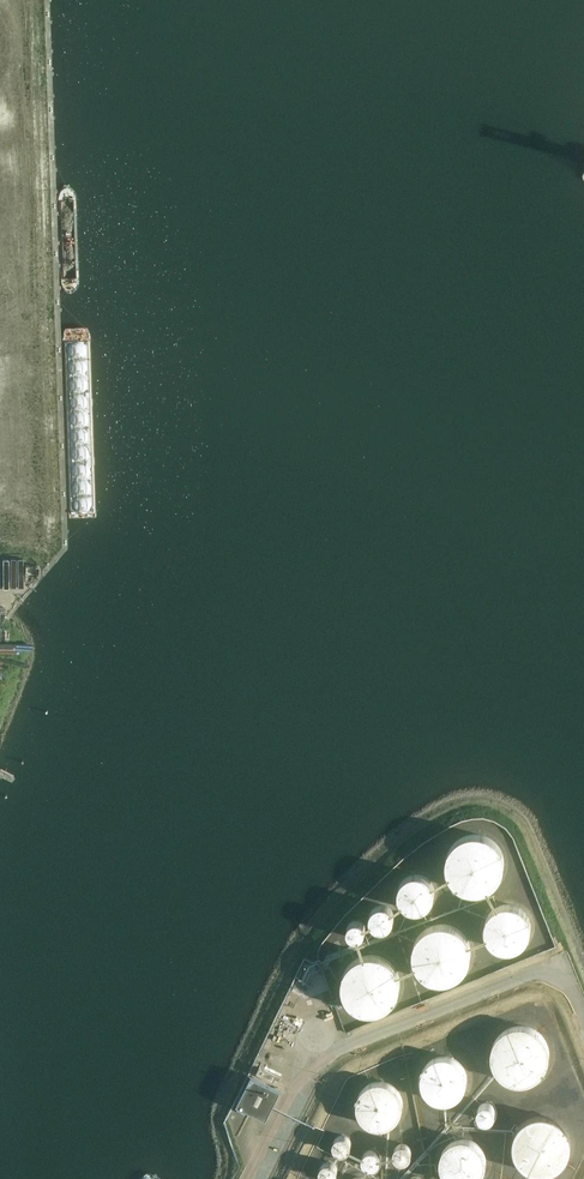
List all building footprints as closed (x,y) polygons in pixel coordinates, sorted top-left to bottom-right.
[(462,838),(459,840),(457,841),(455,843),(453,845),(452,847),(450,850),(449,852),(448,855),(447,858),(447,860),(447,863),(447,866),(447,869),(448,871),(448,874),(450,876),(451,879),(453,881),(454,883),(456,885),(459,887),(461,889),(463,890),(466,891),(469,892),(472,892),(474,892),(477,892),(480,892),(483,891),(485,890),(488,889),(490,888),(492,887),(495,885),(497,883),(498,880),(500,878),(501,875),(502,873),(503,870),(503,867),(504,864),(504,862),(503,859),(502,856),(502,853),(501,851),(499,848),(498,846),(496,844),(493,842),(491,840),(489,839),(486,838),(484,836),(481,836),(478,835),(475,835),(473,835),(470,836),(467,836),(464,837),(462,838)] [(407,877),(406,878),(404,880),(403,881),(402,882),(401,883),(400,885),(400,886),(399,888),(399,890),(398,892),(398,893),(399,895),(399,897),(399,898),(400,900),(401,902),(402,903),(403,904),(404,906),(405,907),(407,908),(408,909),(410,909),(412,910),(413,910),(415,910),(417,910),(418,910),(420,910),(422,909),(423,909),(425,908),(426,907),(428,906),(429,905),(430,903),(431,902),(432,901),(433,899),(433,897),(433,896),(434,894),(434,892),(434,890),(433,889),(433,887),(432,885),(431,884),(430,882),(429,881),(428,880),(427,879),(425,878),(424,877),(422,876),(421,876),(419,875),(417,875),(415,875),(414,875),(412,876),(410,876),(409,877),(407,877)] [(374,908),(373,909),(372,910),(371,911),(371,912),(370,914),(370,915),(370,916),(370,918),(370,919),(370,921),(371,922),(371,923),(372,924),(373,925),(374,926),(375,927),(376,927),(379,928),(381,929),(382,929),(383,929),(384,928),(385,928),(387,927),(388,926),(389,926),(391,924),(391,923),(392,922),(392,921),(393,920),(393,919),(393,918),(393,917),(393,915),(393,914),(393,913),(392,912),(392,911),(391,910),(390,909),(389,908),(388,908),(387,907),(386,906),(384,906),(383,905),(381,905),(380,905),(378,906),(377,906),(375,907),(374,908)] [(499,907),(497,908),(495,909),(493,911),(492,912),(490,914),(489,916),(488,918),(487,920),(487,922),(486,924),(486,927),(486,929),(486,931),(486,933),(487,936),(488,937),(489,940),(490,941),(492,943),(493,945),(495,946),(497,948),(499,949),(501,950),(503,950),(505,951),(507,951),(510,951),(512,951),(514,950),(516,950),(518,949),(520,948),(522,947),(524,945),(525,944),(527,942),(528,940),(529,938),(530,936),(531,934),(531,931),(531,929),(531,927),(531,925),(531,923),(530,921),(529,919),(528,917),(527,915),(525,913),(524,911),(522,910),(520,909),(518,908),(517,907),(514,906),(512,906),(510,905),(508,905),(505,906),(503,906),(501,906),(499,907)] [(348,930),(348,932),(349,933),(350,935),(351,936),(352,937),(354,937),(355,938),(357,938),(359,937),(360,937),(362,936),(363,934),(364,933),(364,931),(364,930),(364,928),(364,927),(363,925),(362,924),(361,923),(360,922),(358,921),(357,921),(355,921),(353,921),(352,922),(350,923),(349,924),(348,926),(348,927),(348,929),(348,930)] [(442,982),(444,982),(447,982),(450,981),(453,980),(456,979),(458,977),(460,976),(462,974),(464,972),(466,970),(467,967),(468,965),(469,962),(470,959),(470,956),(471,954),(470,951),(470,948),(469,945),(468,943),(467,940),(466,938),(464,935),(462,933),(460,931),(458,930),(455,928),(453,927),(450,926),(447,925),(444,925),(441,925),(439,925),(436,925),(433,926),(430,927),(428,928),(426,930),(423,931),(421,933),(420,935),(418,938),(416,940),(415,943),(414,945),(414,948),(413,951),(413,953),(413,956),(414,959),(414,962),(415,964),(417,967),(418,970),(420,972),(421,974),(424,976),(426,977),(428,979),(431,980),(434,981),(436,982),(439,982),(442,982)] [(343,994),(344,997),(346,999),(347,1001),(349,1003),(351,1006),(353,1007),(356,1009),(359,1010),(361,1011),(364,1012),(367,1013),(369,1013),(372,1013),(375,1012),(378,1012),(380,1011),(383,1010),(386,1008),(388,1007),(390,1005),(392,1003),(394,1001),(395,999),(396,996),(397,994),(398,991),(399,988),(399,985),(399,982),(399,979),(398,977),(397,974),(396,971),(395,969),(393,967),(391,964),(389,962),(387,961),(385,959),(382,958),(380,957),(377,956),(374,956),(371,955),(369,955),(366,956),(363,956),(361,957),(358,958),(355,959),(353,961),(351,963),(349,965),(347,967),(345,969),(344,972),(343,975),(342,977),(342,980),(341,983),(342,986),(342,989),(342,991),(343,994)] [(497,1070),(498,1072),(500,1074),(502,1077),(505,1078),(507,1080),(510,1081),(512,1082),(515,1083),(518,1083),(521,1084),(523,1084),(526,1083),(529,1083),(531,1082),(534,1081),(536,1079),(539,1078),(541,1076),(543,1074),(545,1071),(546,1069),(548,1067),(549,1064),(549,1061),(550,1058),(550,1056),(550,1053),(550,1050),(549,1047),(548,1045),(547,1042),(546,1039),(544,1037),(542,1035),(540,1033),(538,1031),(536,1030),(533,1029),(531,1028),(528,1027),(525,1026),(522,1026),(519,1026),(517,1026),(514,1027),(511,1028),(509,1029),(506,1030),(504,1032),(502,1034),(500,1036),(498,1038),(496,1040),(495,1043),(494,1045),(493,1048),(493,1051),(492,1054),(493,1057),(493,1059),(493,1062),(494,1065),(495,1067),(497,1070)] [(429,1062),(427,1063),(426,1065),(425,1067),(424,1069),(423,1071),(422,1073),(422,1075),(422,1077),(422,1080),(422,1082),(422,1084),(423,1086),(424,1088),(425,1090),(426,1092),(427,1094),(429,1095),(430,1097),(432,1098),(434,1099),(436,1100),(438,1101),(440,1101),(442,1101),(445,1101),(447,1101),(449,1101),(451,1100),(453,1100),(455,1099),(457,1098),(459,1097),(461,1095),(462,1093),(463,1091),(464,1089),(465,1087),(466,1085),(466,1083),(467,1081),(467,1079),(467,1076),(466,1074),(466,1072),(465,1070),(464,1068),(463,1066),(461,1064),(460,1063),(458,1061),(456,1060),(454,1059),(452,1058),(450,1057),(448,1057),(446,1056),(443,1056),(441,1057),(439,1057),(436,1058),(435,1058),(432,1059),(431,1061),(429,1062)] [(251,1077),(237,1106),(266,1120),(281,1091),(251,1077)] [(365,1087),(364,1088),(362,1090),(361,1092),(360,1094),(359,1096),(358,1098),(358,1100),(357,1102),(357,1104),(357,1107),(358,1109),(358,1111),(359,1113),(360,1115),(361,1117),(363,1119),(364,1120),(365,1122),(367,1123),(369,1124),(371,1125),(373,1126),(376,1126),(378,1127),(380,1127),(382,1127),(384,1127),(386,1126),(389,1125),(390,1124),(393,1123),(394,1122),(396,1120),(398,1119),(399,1117),(400,1115),(401,1113),(402,1111),(402,1109),(403,1106),(403,1104),(403,1102),(402,1100),(402,1098),(401,1096),(400,1094),(399,1092),(398,1090),(396,1088),(394,1087),(393,1085),(390,1084),(389,1083),(386,1083),(384,1082),(382,1082),(380,1082),(378,1082),(376,1082),(373,1082),(371,1083),(369,1084),(367,1085),(365,1087)] [(482,1105),(481,1106),(480,1107),(479,1109),(479,1111),(479,1112),(479,1114),(480,1115),(481,1117),(482,1118),(483,1119),(485,1120),(486,1120),(488,1120),(489,1120),(491,1119),(492,1119),(493,1118),(494,1116),(495,1115),(496,1113),(496,1111),(495,1110),(495,1108),(494,1107),(493,1105),(491,1104),(490,1104),(488,1103),(487,1103),(485,1104),(483,1104),(482,1105)] [(527,1122),(525,1124),(523,1125),(521,1127),(519,1130),(518,1132),(517,1135),(516,1137),(515,1140),(515,1143),(515,1146),(515,1149),(515,1151),(516,1154),(517,1157),(518,1159),(520,1162),(521,1164),(524,1166),(526,1168),(528,1170),(530,1171),(533,1172),(535,1173),(538,1174),(541,1174),(543,1174),(546,1174),(549,1174),(552,1173),(554,1172),(557,1171),(560,1170),(562,1168),(564,1166),(566,1164),(567,1162),(569,1159),(570,1156),(571,1154),(572,1151),(572,1148),(572,1145),(572,1143),(572,1140),(571,1137),(570,1134),(569,1132),(567,1129),(565,1127),(564,1125),(561,1123),(559,1122),(557,1120),(554,1119),(551,1118),(549,1117),(546,1117),(543,1117),(540,1117),(538,1117),(535,1118),(532,1119),(529,1120),(527,1122)] [(337,1137),(336,1138),(335,1139),(334,1141),(334,1142),(334,1144),(334,1146),(334,1147),(335,1149),(336,1150),(337,1151),(339,1152),(340,1152),(342,1153),(344,1153),(345,1152),(347,1151),(348,1151),(349,1149),(350,1148),(351,1146),(351,1145),(351,1143),(350,1141),(349,1140),(348,1138),(347,1137),(346,1136),(344,1136),(342,1136),(340,1136),(339,1136),(337,1137)] [(447,1147),(446,1149),(444,1151),(444,1153),(443,1155),(442,1157),(442,1159),(442,1161),(442,1164),(442,1166),(442,1168),(443,1170),(444,1172),(445,1174),(446,1176),(448,1178),(449,1178),(479,1178),(481,1177),(483,1175),(484,1174),(485,1171),(485,1170),(486,1167),(486,1165),(487,1163),(487,1161),(486,1159),(486,1156),(485,1155),(484,1152),(483,1150),(482,1149),(481,1147),(479,1145),(477,1144),(475,1143),(474,1142),(471,1141),(469,1140),(467,1140),(465,1140),(463,1140),(460,1140),(458,1140),(456,1141),(454,1142),(452,1143),(450,1144),(449,1146),(447,1147)] [(398,1146),(397,1147),(396,1148),(395,1150),(395,1151),(395,1153),(395,1155),(396,1156),(397,1158),(398,1159),(399,1160),(400,1161),(402,1161),(404,1161),(405,1161),(407,1160),(408,1160),(410,1159),(411,1157),(411,1156),(412,1154),(412,1153),(412,1151),(411,1149),(410,1148),(409,1147),(408,1146),(406,1145),(405,1144),(403,1144),(401,1144),(400,1145),(398,1146)] [(368,1151),(366,1152),(365,1154),(364,1155),(364,1157),(363,1158),(363,1160),(364,1161),(364,1163),(365,1164),(366,1165),(368,1166),(369,1167),(371,1167),(372,1167),(374,1167),(376,1166),(377,1165),(378,1164),(379,1163),(380,1161),(380,1160),(380,1158),(380,1156),(379,1155),(378,1154),(377,1152),(376,1152),(374,1151),(372,1150),(371,1151),(369,1151),(368,1151)] [(323,1164),(322,1166),(321,1167),(320,1169),(320,1171),(320,1172),(321,1174),(321,1175),(322,1177),(324,1178),(325,1178),(327,1178),(331,1178),(332,1178),(333,1178),(334,1177),(336,1176),(336,1174),(337,1173),(337,1171),(337,1169),(337,1168),(336,1166),(335,1165),(334,1164),(332,1163),(331,1162),(329,1162),(327,1162),(325,1163),(324,1163),(323,1164)]
